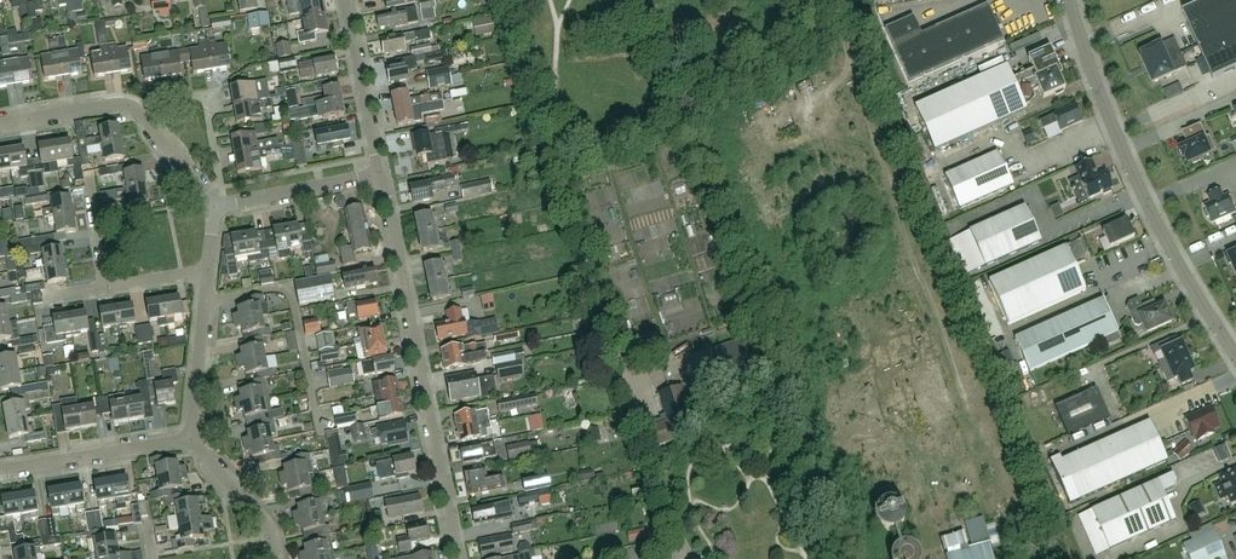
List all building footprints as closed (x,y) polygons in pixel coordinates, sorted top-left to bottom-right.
[(12,9),(19,8),(21,21),(29,20),(26,5),(19,6),(18,0),(11,0),(12,9)] [(35,3),(26,5),(29,20),(36,18),(35,11),(43,10),(41,0),(34,0),(35,3)] [(60,6),(67,5),(68,13),(76,12),(74,0),(59,0),(60,6)] [(76,12),(83,11),(81,0),(74,0),(76,12)] [(168,0),(151,0),(153,12),(158,11),(159,17),(173,15),(171,9),(170,9),(168,0)] [(205,8),(204,0),(193,0),(195,9),(198,9),(201,28),(208,27),(205,8)] [(240,13),(258,10),(256,0),(238,0),(240,13)] [(301,14),(302,20),(326,16),(323,0),(322,0),(309,3),(309,0),(287,0),(290,16),(301,14)] [(388,9),(415,3),(414,0),(386,0),(388,9)] [(420,12),(435,9),(433,0),(425,0),(418,1),(420,12)] [(1235,28),(1235,0),(1209,0),(1183,12),(1198,45),(1235,28)] [(913,17),(885,29),(909,83),(1003,41),(997,28),(1001,26),(997,17),(993,19),(987,5),(921,35),(913,17)] [(377,17),(379,29),(395,26),(395,28),(408,26),(408,25),(419,23),(416,8),(405,10),(392,12),(392,14),(377,17)] [(249,30),(250,30),(270,27),(268,12),(257,13),(258,20),(248,22),(249,30)] [(88,22),(87,15),(77,16),(78,24),(88,22)] [(326,16),(302,20),(304,31),(297,33),(300,45),(317,41),(316,34),(329,32),(326,16)] [(114,19),(104,20),(105,27),(116,25),(114,19)] [(443,21),(445,27),(453,25),(453,22),(452,19),(443,21)] [(491,19),(477,21),(480,36),(494,33),(491,19)] [(170,23),(161,25),(163,35),(173,33),(170,23)] [(1198,45),(1213,79),(1235,69),(1235,28),(1198,45)] [(414,34),(410,35),(382,40),(384,55),(405,51),(403,43),(415,41),(416,43),(429,41),(427,31),(414,34)] [(50,49),(51,49),(58,48),(57,44),(56,39),(49,40),(50,49)] [(207,41),(212,71),(230,68),(226,44),(216,46),(215,40),(207,41)] [(212,71),(207,41),(199,43),(200,48),(184,51),(186,64),(192,63),(194,74),(212,71)] [(85,59),(85,58),(82,43),(76,44),(77,50),(68,52),(67,46),(65,46),(59,47),(64,77),(82,74),(80,60),(85,59)] [(109,45),(114,74),(131,71),(127,47),(117,49),(116,43),(109,45)] [(279,60),(292,57),(289,44),(276,46),(279,60)] [(424,55),(432,53),(431,48),(430,44),(410,48),(412,57),(424,55)] [(1140,53),(1147,68),(1176,55),(1174,49),(1166,53),(1162,44),(1140,53)] [(109,45),(107,45),(100,46),(101,52),(91,53),(95,77),(114,74),(109,45)] [(58,48),(51,49),(52,54),(42,56),(46,80),(64,77),(59,47),(58,48)] [(182,76),(180,65),(186,64),(184,51),(178,52),(168,54),(167,48),(159,49),(164,79),(182,76)] [(1029,104),(1034,97),(1032,91),(1038,88),(1043,98),(1055,93),(1056,95),(1064,92),(1063,90),(1065,89),(1056,69),(1059,68),(1050,48),(1028,57),(1033,69),(1012,79),(1024,106),(1029,104)] [(145,82),(164,79),(159,49),(151,50),(152,56),(141,58),(145,82)] [(432,53),(424,55),(426,63),(433,62),(440,63),(448,61),(445,51),(440,52),(432,53)] [(10,55),(15,85),(33,82),(29,58),(19,60),(18,54),(15,54),(10,55)] [(10,55),(2,57),(3,62),(0,63),(0,87),(15,85),(10,55)] [(1179,61),(1176,55),(1147,68),(1154,83),(1175,74),(1171,65),(1179,61)] [(299,64),(300,73),(315,70),(316,77),(337,73),(333,57),(313,61),(313,62),(299,64)] [(418,70),(415,57),(412,58),(396,61),(397,66),(387,68),(390,84),(409,80),(408,72),(418,70)] [(281,74),(296,71),(294,59),(279,62),(281,74)] [(935,151),(1026,111),(1024,106),(1012,79),(1006,66),(915,107),(935,151)] [(452,86),(451,83),(450,76),(448,68),(426,72),(429,90),(452,86)] [(513,79),(504,81),(505,87),(515,85),(513,79)] [(234,106),(264,100),(262,92),(257,93),(255,83),(231,87),(234,106)] [(304,108),(342,100),(339,86),(323,89),(324,97),(302,101),(304,108)] [(454,99),(469,97),(468,89),(453,91),(454,99)] [(395,111),(441,102),(439,94),(410,99),(409,92),(392,95),(395,111)] [(4,93),(4,101),(13,101),(13,93),(4,93)] [(265,108),(264,100),(234,106),(237,123),(261,119),(260,109),(265,108)] [(304,108),(291,110),(288,111),(287,111),(289,121),(297,119),(298,120),(322,115),(323,118),(345,114),(342,100),(304,108)] [(442,109),(441,102),(395,111),(398,126),(415,123),(422,121),(421,113),(442,109)] [(1075,105),(1039,121),(1043,129),(1057,123),(1060,131),(1082,122),(1075,105)] [(1201,124),(1184,131),(1188,139),(1189,138),(1191,144),(1179,149),(1184,159),(1186,158),(1189,163),(1193,162),(1194,164),(1201,161),(1200,158),(1216,151),(1209,136),(1207,137),(1201,124)] [(440,128),(442,135),(447,133),(455,132),(453,125),(440,128)] [(80,148),(88,147),(100,145),(122,142),(119,126),(100,129),(101,137),(87,140),(85,130),(77,131),(80,148)] [(330,133),(320,135),(316,136),(318,142),(322,141),(322,144),(332,142),(333,148),(342,146),(342,142),(350,141),(347,128),(330,131),(330,133)] [(235,155),(279,147),(277,139),(257,143),(255,133),(231,137),(235,155)] [(443,142),(442,135),(436,136),(436,134),(428,135),(428,134),(414,137),(418,157),(426,156),(428,165),(447,161),(443,142)] [(70,140),(55,143),(58,161),(59,168),(74,165),(76,181),(84,179),(80,157),(73,158),(70,140)] [(122,142),(100,145),(102,154),(104,153),(105,161),(125,158),(122,142)] [(34,164),(36,171),(39,187),(46,186),(44,173),(51,172),(50,162),(58,161),(55,143),(39,145),(42,163),(35,164),(34,164)] [(306,166),(303,143),(293,144),(297,168),(306,166)] [(82,166),(89,165),(90,165),(88,147),(80,148),(82,166)] [(281,155),(279,147),(235,155),(238,173),(262,169),(260,159),(281,155)] [(28,173),(24,148),(9,150),(12,169),(20,167),(22,177),(29,176),(31,188),(39,187),(36,171),(28,173)] [(12,169),(9,150),(0,152),(0,171),(12,169)] [(1012,186),(997,152),(944,176),(959,209),(1012,186)] [(1091,161),(1075,168),(1082,183),(1081,184),(1088,200),(1103,193),(1104,195),(1111,192),(1110,190),(1112,189),(1105,173),(1098,176),(1091,161)] [(117,166),(99,169),(100,177),(118,174),(117,166)] [(125,189),(146,186),(143,169),(125,173),(126,181),(124,181),(125,189)] [(446,189),(446,187),(444,178),(429,181),(420,183),(421,186),(410,188),(414,203),(433,199),(431,192),(446,189)] [(490,180),(461,186),(463,199),(493,192),(490,180)] [(146,186),(125,189),(126,197),(129,196),(130,205),(149,202),(146,186)] [(1235,213),(1235,212),(1228,195),(1224,197),(1221,190),(1208,196),(1211,203),(1204,206),(1206,211),(1205,213),(1207,218),(1210,218),(1212,223),(1235,213)] [(28,204),(48,200),(47,193),(27,196),(28,204)] [(48,216),(73,212),(70,196),(52,199),(53,208),(44,209),(45,217),(49,216),(48,216)] [(457,205),(445,207),(447,214),(458,211),(457,205)] [(1041,242),(1025,205),(969,230),(985,267),(1041,242)] [(352,247),(340,249),(343,266),(355,263),(353,253),(371,250),(367,228),(362,207),(344,210),(349,232),(352,247)] [(48,216),(49,216),(50,224),(56,224),(57,232),(64,231),(65,233),(76,231),(73,212),(48,216)] [(432,214),(432,213),(416,216),(418,225),(436,222),(436,219),(437,219),(436,214),(432,214)] [(1126,219),(1102,230),(1110,248),(1134,237),(1126,219)] [(436,222),(418,225),(420,234),(438,231),(436,222)] [(1226,227),(1228,234),(1235,231),(1235,224),(1226,227)] [(286,228),(290,250),(302,248),(302,252),(312,251),(309,235),(300,236),(298,225),(286,228)] [(267,242),(270,258),(278,257),(277,252),(290,250),(286,228),(273,230),(275,241),(267,242)] [(422,244),(437,240),(440,240),(438,231),(420,234),(422,244)] [(256,233),(244,235),(248,258),(249,262),(270,258),(267,242),(258,244),(256,233)] [(55,241),(53,234),(16,240),(17,248),(20,247),(55,241)] [(248,258),(244,235),(231,238),(233,249),(224,250),(229,278),(236,277),(238,274),(235,260),(248,258)] [(1086,290),(1075,266),(1087,260),(1083,261),(1087,253),(1088,256),(1089,256),(1081,238),(1080,238),(1081,240),(989,281),(1008,325),(1086,290)] [(437,240),(422,244),(424,252),(439,249),(437,240)] [(459,241),(453,242),(454,252),(461,251),(459,241)] [(39,252),(38,244),(20,247),(21,255),(39,252)] [(42,259),(43,267),(64,264),(61,247),(42,250),(44,259),(42,259)] [(0,249),(0,257),(9,256),(8,248),(0,249)] [(1226,255),(1230,264),(1232,263),(1235,273),(1235,252),(1235,250),(1226,255)] [(461,251),(454,252),(456,262),(463,261),(461,251)] [(315,265),(318,276),(335,272),(333,262),(315,265)] [(428,274),(443,271),(441,262),(426,265),(428,274)] [(64,264),(43,267),(44,275),(47,274),(48,283),(67,280),(64,264)] [(353,273),(343,275),(345,288),(356,286),(356,287),(377,283),(374,267),(353,272),(353,273)] [(429,283),(447,280),(445,270),(443,271),(428,274),(429,283)] [(0,277),(0,279),(3,289),(16,286),(19,294),(23,293),(20,280),(12,282),(10,274),(0,277)] [(294,282),(299,306),(335,299),(330,275),(294,282)] [(431,292),(447,289),(449,289),(447,280),(429,283),(431,292)] [(45,290),(44,282),(26,285),(28,293),(45,290)] [(9,297),(16,295),(15,288),(0,291),(0,298),(9,297)] [(447,289),(431,292),(433,301),(448,298),(447,289)] [(473,289),(462,291),(463,297),(475,295),(473,289)] [(16,295),(9,297),(11,304),(27,301),(26,294),(16,295)] [(262,317),(260,305),(264,304),(262,295),(247,298),(248,306),(238,308),(239,315),(233,316),(235,323),(262,317)] [(497,310),(497,296),(485,296),(486,311),(497,310)] [(163,299),(167,326),(176,325),(174,317),(183,316),(179,297),(163,299)] [(1102,299),(1015,338),(1030,371),(1117,332),(1118,333),(1103,298),(1102,298),(1102,299)] [(1128,302),(1126,307),(1134,325),(1138,327),(1144,324),(1147,332),(1172,322),(1171,320),(1172,318),(1170,312),(1168,313),(1164,305),(1158,307),(1145,313),(1141,305),(1138,298),(1128,302)] [(147,302),(150,321),(159,320),(160,327),(167,326),(163,299),(147,302)] [(378,317),(378,315),(379,314),(378,310),(377,309),(375,301),(364,303),(363,301),(355,302),(355,303),(347,304),(350,321),(358,320),(378,317)] [(133,304),(116,307),(120,329),(128,328),(127,325),(136,323),(133,304)] [(9,322),(7,307),(0,309),(0,325),(9,323),(9,322)] [(121,335),(120,329),(116,307),(101,310),(104,329),(112,328),(113,336),(121,335)] [(449,323),(437,325),(440,340),(467,335),(468,340),(482,337),(480,323),(465,325),(464,319),(463,320),(461,310),(447,313),(449,323)] [(86,312),(70,315),(73,336),(81,335),(80,333),(89,331),(86,312)] [(67,340),(66,337),(73,336),(70,315),(54,318),(55,327),(46,329),(48,343),(67,340)] [(266,337),(271,337),(269,329),(265,329),(262,317),(235,323),(236,329),(242,328),(243,334),(254,332),(255,340),(266,337)] [(303,321),(306,335),(320,332),(317,317),(303,321)] [(0,325),(0,340),(11,338),(11,341),(18,340),(19,347),(35,344),(34,337),(20,339),(17,321),(9,322),(9,323),(0,325)] [(150,324),(143,326),(146,344),(153,342),(150,324)] [(361,338),(359,339),(360,344),(383,340),(380,325),(359,329),(361,338)] [(143,326),(135,327),(138,345),(146,344),(143,326)] [(331,333),(315,336),(318,352),(334,349),(331,333)] [(508,340),(507,333),(494,335),(495,343),(508,340)] [(91,352),(99,352),(97,336),(96,335),(89,336),(91,352)] [(104,335),(97,336),(99,352),(99,354),(107,353),(104,335)] [(167,339),(169,347),(187,344),(185,336),(167,339)] [(238,364),(266,359),(263,346),(268,345),(266,337),(255,340),(251,340),(252,348),(241,349),(243,356),(237,357),(238,364)] [(747,338),(743,339),(715,349),(720,365),(727,362),(733,379),(726,381),(732,397),(743,393),(745,400),(762,394),(749,358),(753,356),(747,338)] [(383,340),(360,344),(362,349),(363,349),(365,358),(385,354),(383,340)] [(1176,365),(1189,359),(1181,342),(1161,351),(1165,360),(1158,363),(1161,368),(1175,362),(1176,365)] [(486,344),(476,345),(470,347),(469,345),(463,346),(441,350),(443,360),(484,353),(484,352),(487,352),(486,344)] [(18,348),(19,355),(35,353),(34,345),(18,348)] [(321,363),(339,359),(337,349),(319,352),(321,363)] [(491,354),(493,364),(515,360),(513,350),(491,354)] [(484,353),(443,360),(445,370),(467,366),(470,366),(476,364),(486,361),(484,353)] [(18,372),(16,356),(0,359),(0,375),(18,372)] [(372,361),(361,363),(363,376),(375,374),(375,375),(395,371),(392,357),(382,359),(382,358),(372,360),(372,361)] [(259,381),(265,380),(265,379),(274,377),(272,370),(268,371),(266,359),(238,364),(240,370),(245,369),(246,375),(248,383),(259,380),(259,381)] [(1175,362),(1161,368),(1167,383),(1178,378),(1181,386),(1192,381),(1188,373),(1194,371),(1189,359),(1176,365),(1175,362)] [(497,367),(500,380),(520,376),(522,372),(520,362),(497,367)] [(155,386),(158,406),(175,403),(172,384),(178,383),(176,369),(162,372),(164,385),(155,386)] [(326,374),(330,388),(355,384),(352,369),(326,374)] [(25,395),(49,391),(48,382),(21,387),(18,372),(0,375),(0,384),(1,391),(19,388),(20,395),(25,395)] [(480,378),(477,378),(476,373),(447,379),(451,402),(480,396),(480,395),(483,395),(484,398),(497,395),(493,375),(480,377),(480,378)] [(376,396),(398,391),(396,379),(373,383),(376,396)] [(237,406),(269,399),(265,380),(259,381),(259,380),(248,383),(239,384),(242,398),(236,399),(237,406)] [(126,400),(129,421),(144,418),(142,408),(151,407),(146,381),(140,382),(141,389),(139,389),(141,398),(133,399),(132,393),(124,394),(125,400),(126,400)] [(649,422),(651,427),(657,447),(693,435),(690,427),(696,425),(683,386),(659,393),(666,416),(649,422)] [(1109,418),(1097,389),(1055,407),(1068,436),(1109,418)] [(4,407),(6,422),(27,419),(25,411),(31,410),(29,403),(50,399),(49,391),(25,395),(26,403),(24,403),(4,407)] [(378,407),(401,403),(398,391),(376,396),(378,407)] [(101,398),(104,415),(112,413),(113,424),(129,421),(126,400),(125,400),(124,394),(101,398)] [(497,402),(499,412),(538,405),(535,394),(497,402)] [(61,401),(61,404),(53,406),(56,422),(64,421),(65,431),(81,429),(78,408),(76,398),(61,401)] [(78,408),(81,429),(96,426),(95,416),(104,415),(101,398),(92,400),(93,406),(78,408)] [(258,423),(273,420),(269,399),(237,406),(238,412),(244,411),(246,417),(256,415),(258,423)] [(379,419),(403,415),(401,403),(378,407),(377,407),(379,419)] [(342,407),(333,408),(332,409),(334,416),(344,414),(342,407)] [(1213,414),(1210,408),(1185,419),(1193,437),(1196,436),(1198,440),(1213,434),(1211,429),(1218,426),(1216,421),(1217,416),(1213,414)] [(456,415),(458,427),(486,421),(489,422),(487,410),(483,411),(474,413),(474,412),(456,415)] [(355,412),(344,414),(334,416),(336,427),(357,422),(355,412)] [(28,427),(27,419),(6,422),(9,439),(26,436),(27,442),(46,439),(44,432),(35,434),(34,427),(28,427)] [(274,427),(273,420),(258,423),(259,430),(248,432),(250,438),(244,439),(245,446),(273,441),(272,435),(275,434),(274,427)] [(486,421),(458,427),(461,442),(488,437),(487,429),(490,428),(489,422),(486,421)] [(1168,461),(1150,421),(1061,460),(1059,456),(1050,460),(1070,504),(1168,461)] [(372,430),(373,439),(379,438),(381,445),(388,444),(389,446),(408,442),(404,422),(377,427),(378,429),(372,430)] [(301,425),(303,433),(312,431),(311,423),(301,425)] [(363,424),(350,427),(353,441),(366,439),(363,424)] [(585,429),(588,443),(601,441),(598,426),(585,429)] [(327,438),(329,448),(340,446),(338,436),(327,438)] [(1183,459),(1196,446),(1187,437),(1175,450),(1183,459)] [(273,441),(245,446),(246,453),(252,451),(254,458),(264,456),(266,463),(281,460),(279,452),(278,446),(274,446),(273,441)] [(531,457),(528,442),(506,446),(509,461),(531,457)] [(463,463),(492,458),(496,457),(494,443),(481,446),(460,450),(463,463)] [(308,476),(307,469),(306,463),(311,462),(309,454),(294,458),(295,465),(285,467),(286,473),(280,475),(281,482),(308,476)] [(157,478),(186,474),(185,467),(180,468),(179,462),(167,464),(166,456),(150,459),(151,466),(155,466),(157,478)] [(411,457),(378,464),(381,479),(397,476),(397,479),(407,477),(407,474),(414,472),(411,457)] [(470,495),(490,492),(505,489),(503,476),(487,479),(485,469),(465,473),(468,486),(470,495)] [(1219,477),(1222,484),(1214,487),(1220,501),(1228,497),(1231,504),(1235,502),(1235,503),(1235,469),(1219,477)] [(153,499),(166,497),(183,495),(182,488),(183,487),(182,481),(187,480),(186,474),(157,478),(159,490),(152,491),(153,499)] [(1175,521),(1163,494),(1173,489),(1175,482),(1172,475),(1091,511),(1109,550),(1175,521)] [(308,497),(308,498),(317,496),(317,495),(315,487),(311,488),(308,476),(281,482),(283,488),(288,487),(291,500),(308,497)] [(550,487),(548,476),(523,481),(526,492),(550,487)] [(130,497),(127,477),(111,480),(114,500),(116,511),(127,509),(126,504),(131,503),(130,497)] [(106,501),(114,500),(111,480),(95,483),(98,502),(99,502),(100,508),(107,507),(106,501)] [(81,485),(65,488),(68,508),(77,506),(77,512),(85,511),(84,505),(81,485)] [(366,499),(363,487),(345,491),(348,502),(366,499)] [(60,509),(68,508),(65,488),(49,491),(52,511),(52,510),(53,516),(61,515),(60,509)] [(548,491),(537,493),(526,495),(528,505),(539,503),(540,505),(551,503),(548,491)] [(34,493),(18,495),(22,515),(30,514),(31,519),(38,518),(37,513),(38,513),(34,493)] [(185,494),(183,495),(166,497),(167,506),(176,504),(178,517),(201,513),(200,506),(205,505),(204,499),(186,501),(185,494)] [(295,521),(323,515),(320,502),(324,501),(323,494),(317,495),(317,496),(308,498),(309,504),(298,506),(300,512),(294,514),(295,521)] [(22,515),(18,495),(2,498),(6,517),(0,518),(0,534),(8,532),(10,545),(24,542),(23,535),(16,536),(13,517),(22,515)] [(402,514),(402,517),(423,513),(420,496),(385,503),(388,517),(402,514)] [(141,517),(148,516),(146,501),(139,502),(139,504),(141,517)] [(875,521),(877,525),(880,528),(883,530),(886,532),(889,532),(892,532),(896,531),(899,529),(901,527),(903,524),(905,522),(905,518),(905,515),(905,511),(903,508),(901,506),(899,504),(896,502),(892,501),(889,501),(886,502),(883,503),(880,505),(877,507),(876,510),(875,512),(874,516),(875,521)] [(508,502),(492,505),(472,510),(475,525),(495,521),(495,523),(512,519),(508,502)] [(141,517),(139,504),(131,506),(134,524),(142,523),(141,517)] [(103,529),(100,511),(93,512),(96,531),(103,529)] [(88,532),(96,531),(93,512),(85,513),(88,532)] [(208,524),(209,531),(214,530),(212,517),(202,518),(201,513),(178,517),(180,529),(208,524)] [(316,536),(329,534),(330,534),(329,526),(325,527),(323,515),(295,521),(297,527),(302,525),(304,532),(315,529),(316,536)] [(54,519),(46,520),(49,538),(57,537),(54,519)] [(46,520),(38,521),(42,540),(49,538),(46,520)] [(532,531),(532,530),(538,529),(536,521),(531,522),(511,526),(512,535),(532,531)] [(409,536),(397,539),(400,553),(412,551),(410,544),(417,542),(418,540),(428,538),(425,523),(407,527),(409,536)] [(177,537),(178,542),(179,549),(194,547),(193,540),(206,538),(205,531),(209,531),(208,524),(180,529),(181,537),(177,537)] [(93,539),(95,552),(119,548),(118,541),(123,540),(122,534),(104,537),(104,530),(88,532),(89,539),(93,539)] [(627,533),(629,543),(646,539),(644,530),(627,533)] [(1214,531),(1183,545),(1189,558),(1223,558),(1226,558),(1214,531)] [(302,558),(311,558),(333,554),(329,534),(316,536),(315,537),(316,544),(306,547),(307,553),(301,554),(302,558)] [(479,541),(482,558),(514,552),(511,534),(479,541)] [(57,537),(49,538),(42,540),(43,547),(50,546),(62,544),(60,536),(57,537)] [(989,542),(946,555),(947,558),(994,558),(989,542)] [(919,555),(916,550),(912,547),(907,545),(902,545),(897,547),(893,550),(890,555),(890,558),(920,558),(919,555)] [(16,558),(36,558),(36,556),(41,555),(40,547),(34,548),(14,552),(16,558)] [(130,552),(120,553),(119,548),(95,552),(96,558),(131,558),(130,552)]
